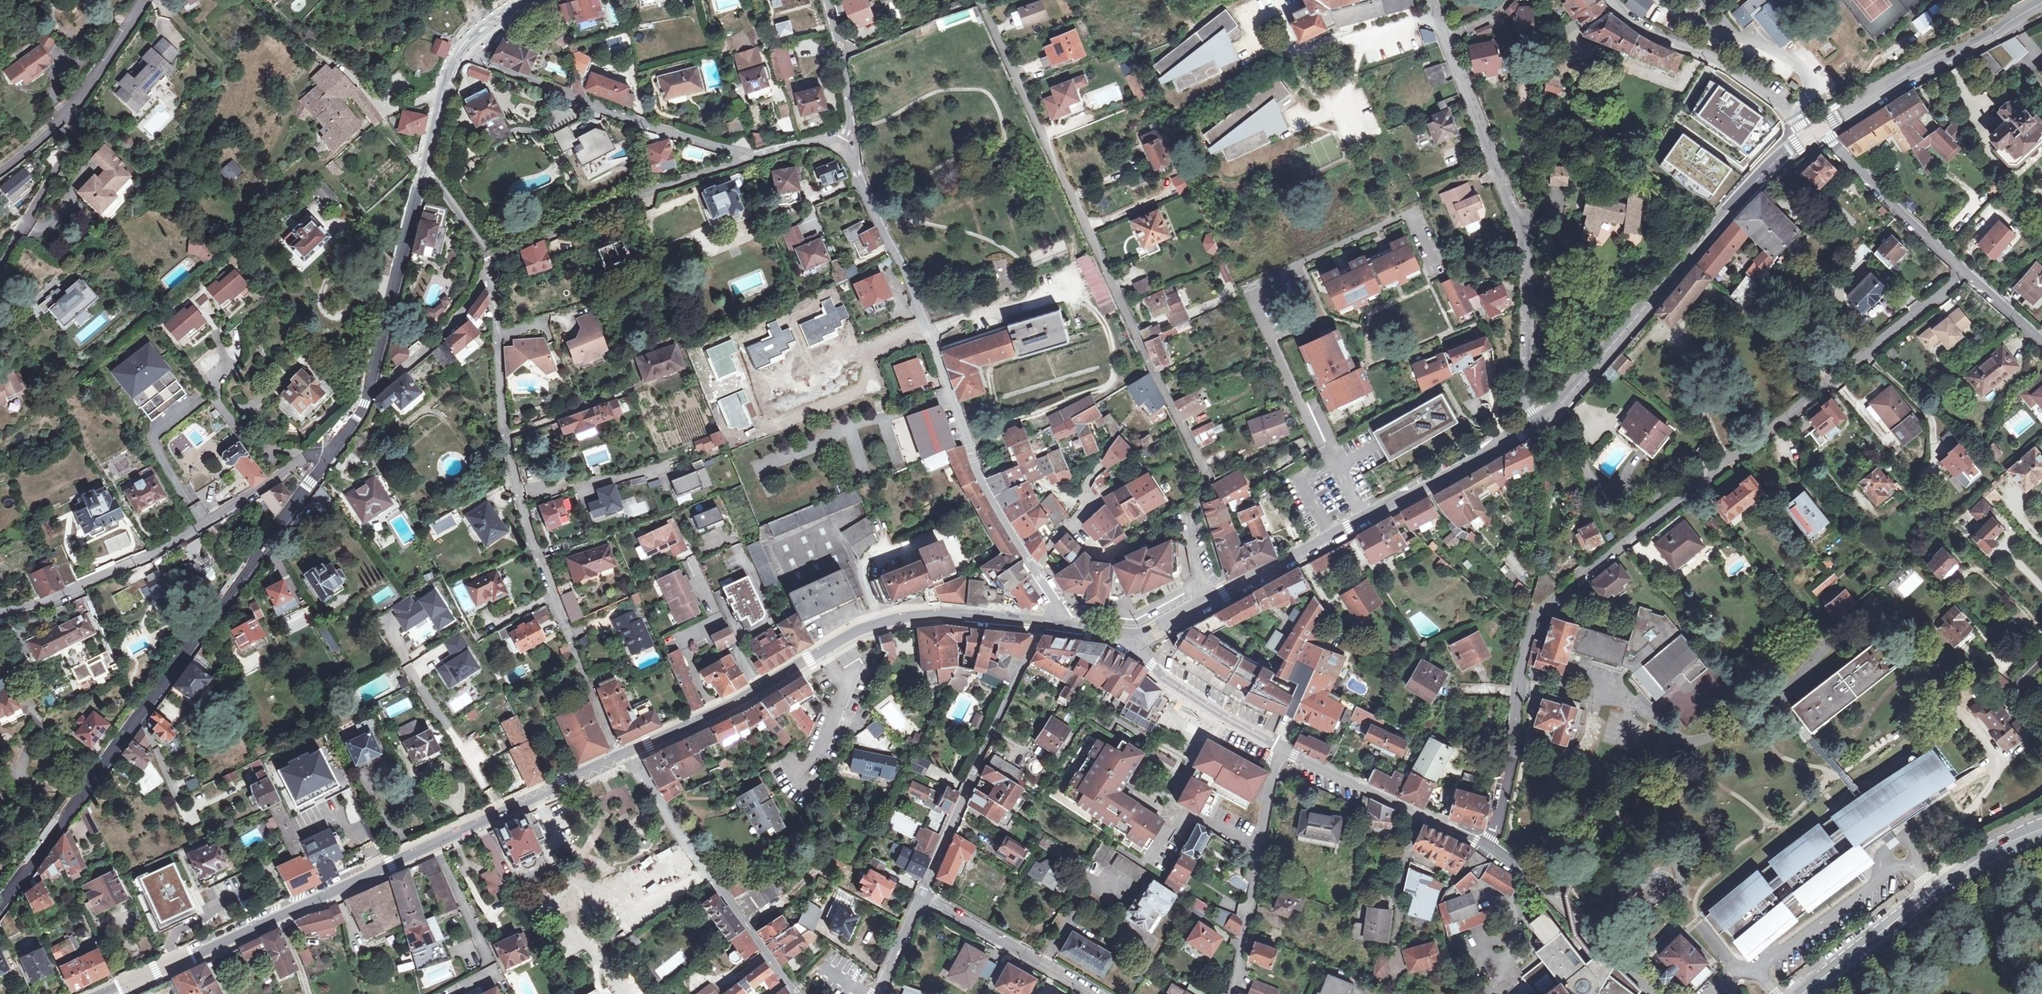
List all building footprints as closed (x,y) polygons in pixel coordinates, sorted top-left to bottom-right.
[(557,10),(565,7),(563,0),(553,0),(557,10)] [(595,21),(594,18),(603,15),(599,0),(573,0),(579,22),(580,22),(581,26),(595,21)] [(774,10),(810,1),(810,0),(772,0),(774,10)] [(857,30),(875,23),(866,0),(857,0),(847,4),(851,13),(850,13),(857,30)] [(1307,6),(1291,13),(1295,21),(1291,23),(1299,41),(1306,37),(1308,43),(1320,38),(1317,31),(1335,23),(1337,27),(1413,8),(1411,0),(1304,0),(1307,6)] [(1629,55),(1667,71),(1675,51),(1646,39),(1611,13),(1601,0),(1569,0),(1566,2),(1586,30),(1584,36),(1615,49),(1629,55)] [(1626,3),(1643,15),(1653,2),(1650,0),(1628,0),(1626,3)] [(1732,13),(1744,28),(1757,17),(1781,45),(1796,32),(1791,26),(1789,27),(1780,16),(1785,11),(1776,0),(1747,0),(1732,13)] [(887,3),(893,19),(901,17),(895,1),(887,3)] [(1041,2),(1020,9),(1026,24),(1046,18),(1041,2)] [(1515,31),(1532,30),(1531,8),(1520,8),(1514,3),(1506,11),(1514,18),(1515,31)] [(1940,3),(1915,21),(1922,30),(1931,23),(1946,12),(1944,9),(1940,3)] [(1026,24),(1020,9),(1011,12),(1016,28),(1026,24)] [(1237,26),(1224,10),(1152,66),(1161,78),(1160,79),(1162,83),(1170,79),(1177,93),(1221,72),(1218,68),(1232,57),(1219,40),(1237,26)] [(1481,35),(1491,34),(1488,26),(1475,31),(1478,36),(1481,35)] [(1421,29),(1422,42),(1434,40),(1433,28),(1421,29)] [(1073,56),(1074,59),(1084,55),(1074,30),(1051,39),(1053,44),(1045,47),(1047,50),(1045,51),(1047,57),(1049,56),(1052,64),(1073,56)] [(564,32),(557,36),(564,48),(568,45),(564,32)] [(2013,39),(2001,45),(2014,59),(2026,53),(2013,39)] [(532,65),(537,53),(504,40),(494,59),(528,74),(532,65)] [(1232,57),(1218,68),(1236,60),(1219,40),(1232,57)] [(53,41),(3,68),(15,91),(57,69),(48,51),(56,47),(53,41)] [(152,91),(148,87),(157,78),(160,82),(171,70),(166,65),(176,53),(163,41),(142,63),(147,69),(138,77),(133,72),(123,83),(126,87),(120,93),(134,108),(152,91)] [(445,59),(450,45),(438,41),(433,54),(445,59)] [(575,44),(569,46),(572,55),(577,53),(575,44)] [(1486,67),(1493,66),(1500,65),(1498,56),(1495,57),(1492,44),(1471,48),(1476,69),(1486,67)] [(2001,45),(1987,52),(1979,57),(1980,58),(1996,74),(1997,75),(2014,59),(2001,45)] [(786,46),(774,49),(775,52),(782,78),(788,76),(794,74),(786,46)] [(1615,49),(1612,56),(1626,62),(1629,55),(1615,49)] [(775,52),(771,53),(769,53),(777,83),(783,82),(782,78),(775,52)] [(1049,56),(1047,57),(1044,58),(1049,69),(1074,59),(1073,56),(1052,64),(1049,56)] [(760,58),(738,65),(746,92),(769,85),(760,58)] [(1980,58),(1977,61),(1993,77),(1996,74),(1980,58)] [(1125,77),(1135,73),(1130,62),(1117,68),(1122,78),(1125,77)] [(462,68),(460,71),(459,72),(487,82),(488,81),(489,81),(492,73),(490,73),(491,71),(470,64),(467,63),(465,64),(463,66),(462,68)] [(583,87),(631,105),(633,100),(631,95),(627,93),(629,88),(576,67),(575,65),(573,66),(570,90),(585,95),(583,87)] [(1433,87),(1446,82),(1440,65),(1424,70),(1428,82),(1431,82),(1433,87)] [(1493,66),(1486,67),(1488,75),(1495,74),(1493,66)] [(697,68),(658,78),(663,100),(702,90),(697,68)] [(317,86),(319,87),(327,94),(344,78),(342,76),(335,70),(317,86)] [(788,76),(782,78),(783,82),(784,85),(785,89),(786,92),(792,91),(790,83),(788,76)] [(1082,77),(1071,82),(1074,89),(1085,85),(1082,77)] [(327,94),(319,87),(301,102),(315,114),(323,127),(323,128),(322,128),(322,129),(321,129),(321,130),(321,131),(321,132),(321,133),(322,133),(325,136),(322,139),(331,149),(352,131),(345,123),(352,117),(345,111),(344,111),(336,104),(349,93),(364,111),(370,116),(372,113),(374,110),(356,89),(354,89),(344,78),(327,94)] [(1277,78),(1202,136),(1212,148),(1210,149),(1212,153),(1221,149),(1227,163),(1271,143),(1269,138),(1282,127),(1269,110),(1290,94),(1277,78)] [(1753,150),(1773,129),(1763,117),(1759,113),(1752,109),(1728,92),(1722,88),(1717,84),(1712,81),(1694,108),(1706,117),(1703,122),(1705,124),(1709,118),(1721,127),(1717,132),(1720,134),(1724,129),(1731,134),(1727,139),(1730,141),(1734,136),(1743,142),(1740,148),(1742,150),(1746,144),(1753,150)] [(1074,89),(1071,82),(1052,89),(1054,97),(1044,101),(1052,120),(1068,114),(1066,105),(1078,101),(1074,89)] [(540,91),(530,87),(528,93),(538,97),(540,91)] [(817,111),(826,108),(820,88),(797,94),(802,114),(804,114),(817,111)] [(786,92),(785,89),(772,92),(774,100),(776,106),(789,103),(788,102),(794,100),(792,91),(786,92)] [(1564,91),(1545,89),(1545,95),(1563,98),(1564,91)] [(1918,142),(1912,132),(1907,123),(1927,110),(1913,90),(1887,107),(1839,137),(1858,157),(1899,129),(1922,165),(1932,158),(1924,147),(1930,141),(1945,156),(1959,143),(1956,141),(1945,129),(1941,125),(1925,137),(1918,142)] [(491,95),(465,108),(476,129),(502,115),(491,95)] [(1444,99),(1438,102),(1441,108),(1446,106),(1444,99)] [(2024,111),(2022,113),(2012,102),(2000,113),(2001,114),(2007,121),(2000,127),(1990,135),(2000,147),(1996,151),(2010,165),(2019,164),(2041,143),(2041,122),(2036,115),(2032,119),(2024,111)] [(775,107),(778,120),(791,118),(788,105),(775,107)] [(1706,117),(1694,108),(1690,113),(1703,122),(1706,117)] [(1282,127),(1269,138),(1286,130),(1269,110),(1282,127)] [(1435,143),(1458,134),(1456,131),(1449,114),(1448,110),(1433,116),(1434,121),(1428,123),(1435,143)] [(410,131),(423,134),(427,117),(401,113),(397,132),(409,134),(410,131)] [(2007,121),(2001,114),(1998,117),(1997,123),(2000,127),(2007,121)] [(1709,118),(1705,124),(1717,132),(1721,127),(1709,118)] [(739,119),(726,125),(732,140),(746,135),(739,119)] [(1956,119),(1945,129),(1956,141),(1968,130),(1956,119)] [(573,150),(583,169),(616,153),(601,123),(585,132),(580,122),(553,135),(563,155),(573,150)] [(62,128),(51,136),(58,144),(68,135),(62,128)] [(1919,128),(1912,132),(1918,142),(1925,137),(1919,128)] [(1142,138),(1145,147),(1165,138),(1161,129),(1142,138)] [(1724,129),(1720,134),(1727,139),(1731,134),(1724,129)] [(664,143),(663,142),(662,142),(661,142),(660,142),(659,142),(659,143),(656,135),(640,131),(651,173),(673,168),(667,143),(664,143)] [(1695,142),(1683,134),(1664,161),(1675,169),(1671,175),(1674,178),(1679,172),(1697,185),(1694,190),(1697,191),(1700,187),(1713,196),(1732,168),(1702,147),(1695,142)] [(1734,136),(1730,141),(1740,148),(1743,142),(1734,136)] [(1165,138),(1145,147),(1155,168),(1168,162),(1164,153),(1171,150),(1165,138)] [(1390,142),(1383,145),(1387,156),(1395,153),(1390,142)] [(1959,143),(1945,156),(1948,159),(1961,146),(1959,143)] [(1753,150),(1746,144),(1742,150),(1749,155),(1753,150)] [(113,195),(129,178),(123,171),(127,167),(105,147),(95,158),(108,171),(98,180),(95,177),(81,193),(102,213),(116,198),(113,195)] [(1164,153),(1168,162),(1174,158),(1171,150),(1164,153)] [(1806,182),(1814,190),(1827,178),(1826,177),(1834,169),(1821,155),(1805,171),(1802,174),(1803,175),(1808,180),(1806,182)] [(1675,169),(1664,161),(1660,166),(1671,175),(1675,169)] [(230,162),(221,171),(229,180),(239,172),(230,162)] [(835,182),(846,178),(843,170),(841,171),(838,166),(836,167),(834,163),(818,169),(823,184),(834,180),(835,182)] [(1929,167),(1925,170),(1926,172),(1924,174),(1926,177),(1932,171),(1929,167)] [(0,188),(0,189),(16,208),(23,202),(21,199),(29,192),(25,187),(32,181),(22,169),(0,188)] [(1208,169),(1193,176),(1198,186),(1212,180),(1208,169)] [(1568,169),(1550,169),(1550,187),(1569,187),(1568,169)] [(788,205),(789,206),(792,205),(794,204),(802,203),(796,170),(773,174),(779,206),(788,205)] [(1679,172),(1674,178),(1691,191),(1710,200),(1713,196),(1700,187),(1697,191),(1694,190),(1697,185),(1679,172)] [(1177,192),(1187,187),(1180,173),(1170,178),(1177,192)] [(1812,192),(1814,190),(1806,182),(1808,180),(1803,175),(1798,179),(1812,192)] [(1129,179),(1131,185),(1143,182),(1141,176),(1129,179)] [(741,210),(735,196),(738,196),(733,182),(731,183),(729,177),(719,181),(721,187),(714,190),(714,188),(704,192),(705,193),(702,194),(712,220),(727,214),(728,215),(741,210)] [(327,205),(335,198),(321,182),(309,191),(313,196),(317,193),(327,205)] [(1760,193),(1771,203),(1780,195),(1769,184),(1765,189),(1760,193)] [(1463,196),(1466,195),(1463,186),(1439,196),(1447,216),(1455,212),(1460,226),(1461,228),(1476,222),(1472,211),(1477,209),(1473,198),(1468,200),(1465,201),(1463,196)] [(1582,212),(1586,213),(1583,230),(1597,233),(1602,217),(1623,222),(1622,232),(1636,235),(1643,196),(1628,193),(1626,205),(1590,196),(1589,203),(1585,202),(1582,212)] [(1783,215),(1771,203),(1760,193),(1738,217),(1750,229),(1749,231),(1748,231),(1758,241),(1765,233),(1770,228),(1783,215)] [(1902,201),(1909,207),(1915,201),(1909,194),(1902,201)] [(1874,195),(1869,199),(1885,215),(1889,211),(1874,195)] [(1160,250),(1156,243),(1170,237),(1158,210),(1132,222),(1145,252),(1147,256),(1160,250)] [(1455,212),(1447,216),(1453,230),(1460,226),(1455,212)] [(424,245),(432,248),(438,226),(433,225),(435,217),(424,214),(414,253),(421,255),(424,245)] [(1776,254),(1799,231),(1783,215),(1770,228),(1765,233),(1758,241),(1766,249),(1764,252),(1758,258),(1755,261),(1756,262),(1764,269),(1770,261),(1776,254)] [(1750,229),(1738,217),(1695,266),(1656,312),(1672,324),(1748,231),(1749,231),(1750,229)] [(303,263),(329,238),(311,219),(303,226),(299,227),(295,231),(294,235),(285,243),(292,249),(286,254),(296,264),(301,260),(303,263)] [(2002,219),(1982,243),(1997,257),(2011,242),(2018,234),(2002,219)] [(883,245),(873,225),(864,229),(860,221),(845,228),(851,239),(859,235),(867,252),(883,245)] [(634,222),(629,224),(634,237),(640,235),(634,222)] [(424,245),(421,255),(439,260),(447,229),(438,226),(432,248),(424,245)] [(793,244),(803,239),(797,227),(783,233),(790,249),(795,247),(793,244)] [(851,239),(845,228),(841,230),(847,241),(851,239)] [(1208,251),(1214,254),(1219,252),(1210,234),(1206,236),(1204,243),(1208,251)] [(1899,267),(1897,265),(1910,252),(1892,234),(1874,253),(1876,255),(1894,272),(1899,267)] [(811,269),(814,270),(819,268),(820,265),(829,262),(818,236),(810,239),(812,244),(795,251),(804,272),(811,269)] [(190,250),(198,253),(204,243),(192,238),(190,250)] [(1336,269),(1322,276),(1337,308),(1350,302),(1352,305),(1358,302),(1357,299),(1355,296),(1363,293),(1376,286),(1382,283),(1396,277),(1403,274),(1417,268),(1404,238),(1389,245),(1390,248),(1393,252),(1366,264),(1364,260),(1363,257),(1348,263),(1350,267),(1352,271),(1340,277),(1338,272),(1336,269)] [(793,244),(795,247),(804,243),(803,239),(793,244)] [(1873,239),(1867,246),(1870,249),(1877,242),(1873,239)] [(620,240),(614,243),(614,241),(610,242),(611,244),(596,250),(605,270),(628,259),(620,240)] [(1029,251),(1032,263),(1068,254),(1065,242),(1029,251)] [(1849,268),(1871,251),(1863,242),(1842,259),(1849,268)] [(2011,242),(1997,257),(2003,262),(2017,247),(2011,242)] [(204,243),(198,253),(206,261),(214,254),(204,243)] [(543,243),(521,254),(528,275),(551,269),(543,243)] [(588,245),(581,248),(578,243),(574,245),(579,258),(591,253),(588,245)] [(1364,260),(1366,264),(1393,252),(1390,248),(1364,260)] [(1118,310),(1091,252),(1076,259),(1094,295),(1105,315),(1118,310)] [(843,270),(842,268),(839,259),(828,264),(837,284),(841,283),(836,272),(843,270)] [(1760,274),(1767,280),(1778,267),(1770,261),(1764,269),(1760,274)] [(1764,269),(1756,262),(1746,274),(1755,280),(1760,274),(1764,269)] [(2018,285),(2034,300),(2041,291),(2041,268),(2037,263),(2018,285)] [(854,264),(842,268),(843,270),(836,272),(841,283),(847,280),(857,274),(854,264)] [(1350,267),(1338,272),(1340,277),(1352,271),(1350,267)] [(1417,268),(1403,274),(1406,280),(1420,274),(1417,268)] [(236,271),(208,291),(222,311),(251,291),(236,271)] [(1871,273),(1848,295),(1864,310),(1886,288),(1871,273)] [(880,274),(854,286),(863,307),(890,296),(880,274)] [(1755,280),(1746,274),(1737,285),(1734,289),(1730,295),(1729,296),(1741,305),(1742,305),(1759,284),(1755,280)] [(1441,283),(1457,316),(1472,309),(1468,300),(1462,288),(1456,276),(1441,283)] [(1147,277),(1132,283),(1138,296),(1152,289),(1147,277)] [(1396,277),(1382,283),(1385,290),(1399,284),(1396,277)] [(1020,279),(1006,284),(1008,288),(1022,283),(1020,279)] [(63,328),(98,300),(82,281),(55,303),(50,297),(38,307),(44,315),(49,311),(63,328)] [(1470,284),(1462,288),(1468,300),(1476,296),(1470,284)] [(1376,286),(1363,293),(1365,299),(1379,293),(1376,286)] [(1497,310),(1511,303),(1503,286),(1483,295),(1479,296),(1489,317),(1498,313),(1497,310)] [(488,290),(486,289),(467,314),(474,322),(477,319),(489,303),(488,290)] [(1169,310),(1170,314),(1181,310),(1174,294),(1167,297),(1165,295),(1163,296),(1162,292),(1146,299),(1154,317),(1166,311),(1169,310)] [(1350,302),(1337,308),(1340,314),(1367,301),(1365,299),(1363,293),(1355,296),(1357,299),(1358,302),(1352,305),(1350,302)] [(813,304),(829,344),(853,334),(837,294),(813,304)] [(205,296),(196,300),(199,306),(208,302),(205,296)] [(1476,296),(1468,300),(1472,309),(1480,305),(1476,296)] [(1617,307),(1626,314),(1633,306),(1624,299),(1617,307)] [(428,309),(426,314),(434,317),(445,309),(441,304),(433,311),(428,309)] [(177,347),(208,327),(195,306),(164,326),(177,347)] [(1962,336),(1959,331),(1970,322),(1959,308),(1941,322),(1940,320),(1920,337),(1929,348),(1941,339),(1948,347),(1962,336)] [(1059,309),(1008,325),(1010,330),(943,352),(959,399),(984,391),(976,366),(1016,353),(1017,357),(1069,341),(1059,309)] [(482,323),(477,319),(474,322),(467,314),(464,318),(468,322),(474,330),(482,323)] [(577,321),(582,333),(584,338),(579,340),(567,345),(574,363),(582,361),(587,363),(594,360),(596,355),(605,352),(590,316),(577,321)] [(918,338),(926,335),(919,318),(916,319),(912,321),(918,338)] [(1185,323),(1174,327),(1177,334),(1188,329),(1191,328),(1188,321),(1185,323)] [(150,322),(146,326),(151,334),(156,330),(150,322)] [(456,360),(460,367),(465,364),(457,351),(477,334),(474,330),(468,322),(447,340),(445,341),(431,352),(440,365),(443,369),(456,360)] [(940,347),(943,352),(1010,330),(1008,325),(940,347)] [(1174,327),(1166,331),(1169,337),(1177,334),(1174,327)] [(1169,337),(1166,331),(1158,334),(1155,336),(1152,329),(1141,333),(1144,340),(1147,346),(1148,349),(1156,368),(1157,369),(1168,363),(1167,360),(1158,342),(1161,341),(1169,337)] [(1336,330),(1331,333),(1347,368),(1351,365),(1336,330)] [(1319,388),(1328,409),(1335,406),(1363,393),(1370,390),(1360,369),(1350,374),(1347,368),(1331,333),(1300,347),(1306,361),(1310,360),(1316,373),(1312,374),(1317,384),(1321,382),(1323,386),(1319,388)] [(1485,337),(1475,341),(1480,352),(1491,348),(1485,337)] [(388,355),(398,366),(407,358),(408,350),(399,340),(391,347),(388,355)] [(1480,352),(1475,341),(1451,350),(1412,365),(1421,390),(1444,377),(1461,368),(1481,356),(1480,352)] [(686,349),(691,360),(698,356),(698,354),(706,352),(702,342),(692,347),(686,349)] [(533,343),(516,344),(516,349),(504,350),(506,376),(526,360),(529,359),(545,374),(554,370),(543,344),(535,344),(534,343),(533,343)] [(1886,350),(1892,357),(1898,351),(1893,344),(1886,350)] [(140,409),(141,408),(147,416),(182,389),(175,381),(176,381),(148,345),(112,373),(140,409)] [(1968,374),(1983,393),(2019,364),(2004,346),(1968,374)] [(674,347),(636,360),(643,381),(682,369),(674,347)] [(698,356),(691,360),(693,366),(697,375),(705,372),(714,369),(706,352),(698,354),(698,356)] [(1620,353),(1610,365),(1623,376),(1633,363),(1620,353)] [(1481,356),(1461,368),(1464,372),(1478,396),(1487,391),(1481,356)] [(3,401),(3,399),(25,388),(18,374),(13,377),(5,360),(0,358),(0,380),(1,382),(0,383),(0,405),(1,405),(3,401)] [(919,377),(923,375),(917,358),(895,366),(903,391),(922,384),(919,377)] [(1306,361),(1312,374),(1316,373),(1310,360),(1306,361)] [(1461,368),(1444,377),(1447,382),(1452,380),(1452,378),(1464,372),(1461,368)] [(1611,368),(1604,377),(1611,384),(1619,374),(1611,368)] [(299,428),(335,391),(325,380),(318,388),(315,386),(317,384),(311,378),(310,377),(308,379),(300,370),(290,381),(292,383),(280,396),(295,411),(288,418),(299,428)] [(408,372),(405,374),(411,382),(413,379),(410,374),(408,372)] [(705,372),(697,375),(708,402),(721,397),(713,388),(711,389),(705,372)] [(2019,391),(2026,398),(2032,394),(2037,399),(2041,406),(2041,372),(2019,391)] [(411,382),(405,374),(376,398),(374,404),(381,412),(390,405),(394,402),(400,410),(421,394),(413,385),(411,382)] [(1149,414),(1165,405),(1157,391),(1148,374),(1128,386),(1138,405),(1140,404),(1149,414)] [(3,399),(3,401),(6,403),(27,393),(25,388),(3,399)] [(1892,388),(1872,406),(1879,414),(1901,440),(1921,422),(1892,388)] [(147,416),(151,421),(186,394),(182,389),(147,416)] [(1203,407),(1195,391),(1175,400),(1183,417),(1194,412),(1203,407)] [(1441,392),(1378,428),(1391,450),(1453,414),(1441,392)] [(1363,393),(1335,406),(1338,411),(1365,398),(1363,393)] [(2032,394),(2026,398),(2031,404),(2037,399),(2032,394)] [(721,397),(708,402),(712,413),(714,417),(728,412),(722,397),(721,397)] [(1050,418),(1055,426),(1057,425),(1071,419),(1095,404),(1091,397),(1060,411),(1061,413),(1050,418)] [(1828,429),(1833,425),(1845,416),(1839,408),(1840,407),(1832,398),(1823,405),(1825,407),(1810,419),(1814,425),(1809,429),(1820,442),(1831,434),(1830,433),(1828,429)] [(614,401),(607,404),(610,416),(614,415),(620,413),(614,401)] [(1489,406),(1486,403),(1482,405),(1480,405),(1487,423),(1492,422),(1489,406)] [(1639,420),(1631,430),(1629,432),(1652,450),(1669,429),(1664,424),(1647,411),(1638,403),(1630,413),(1632,415),(1639,420)] [(607,404),(559,421),(562,428),(564,434),(573,431),(575,433),(576,433),(577,434),(593,428),(592,426),(595,425),(603,422),(608,420),(610,419),(611,418),(610,416),(607,404)] [(1057,425),(1055,426),(1051,426),(1052,429),(1054,428),(1058,438),(1076,430),(1085,451),(1096,446),(1087,422),(1094,419),(1098,427),(1106,422),(1113,435),(1119,427),(1111,415),(1104,419),(1095,404),(1071,419),(1057,425)] [(2023,408),(2003,425),(2015,439),(2034,422),(2023,408)] [(922,457),(952,447),(939,409),(909,419),(922,457)] [(728,412),(714,417),(717,425),(729,420),(731,419),(728,412)] [(1249,423),(1252,431),(1255,430),(1258,440),(1270,436),(1272,440),(1288,434),(1280,412),(1249,423)] [(1453,414),(1391,450),(1378,428),(1372,431),(1388,459),(1457,420),(1453,414)] [(614,415),(610,416),(611,418),(610,419),(614,428),(619,426),(614,415)] [(1639,420),(1632,415),(1624,425),(1631,430),(1639,420)] [(729,420),(717,425),(720,432),(710,436),(714,446),(724,442),(736,437),(729,420)] [(562,428),(559,421),(551,424),(554,430),(562,428)] [(1211,423),(1197,429),(1200,434),(1213,428),(1211,423)] [(1035,457),(1029,444),(1027,438),(1023,428),(1019,430),(1014,426),(1007,429),(1007,435),(1003,436),(1008,446),(1012,444),(1021,464),(1025,473),(1039,468),(1043,475),(1047,473),(1051,483),(1052,482),(1054,485),(1055,487),(1060,485),(1058,480),(1071,475),(1059,450),(1047,455),(1041,458),(1036,460),(1035,457)] [(1809,429),(1802,434),(1812,448),(1820,442),(1809,429)] [(359,430),(348,446),(357,451),(365,439),(359,430)] [(1255,430),(1252,431),(1256,445),(1272,440),(1270,436),(1258,440),(1255,430)] [(1869,433),(1865,436),(1875,448),(1878,445),(1869,433)] [(1133,452),(1129,447),(1119,436),(1112,444),(1102,461),(1108,467),(1133,452)] [(1149,437),(1140,441),(1144,448),(1152,443),(1149,437)] [(378,450),(371,439),(366,442),(372,451),(373,453),(378,450)] [(1444,512),(1453,521),(1458,526),(1469,520),(1478,514),(1485,510),(1475,492),(1485,485),(1495,478),(1497,483),(1500,481),(1499,479),(1498,479),(1497,477),(1500,476),(1506,475),(1533,468),(1533,460),(1533,449),(1531,439),(1487,466),(1477,472),(1459,482),(1442,491),(1434,495),(1444,512)] [(234,442),(233,443),(235,445),(224,454),(222,459),(226,464),(231,465),(233,464),(251,487),(265,479),(236,440),(234,442)] [(1034,441),(1029,444),(1035,457),(1036,460),(1041,458),(1034,441)] [(1140,441),(1129,447),(1133,452),(1134,453),(1144,448),(1140,441)] [(1959,441),(1949,449),(1951,452),(1944,458),(1940,461),(1945,467),(1948,465),(1955,473),(1972,459),(1965,450),(1966,449),(1959,441)] [(1992,441),(1983,449),(1993,461),(2002,453),(1992,441)] [(947,449),(951,460),(954,465),(979,516),(980,517),(1003,556),(999,559),(997,558),(981,568),(991,582),(997,589),(1004,593),(1006,592),(1024,579),(1030,574),(1021,561),(1015,551),(1002,529),(992,511),(978,486),(972,474),(969,467),(969,465),(963,446),(952,447),(947,449)] [(1298,452),(1301,459),(1312,453),(1309,447),(1298,452)] [(1941,455),(1944,458),(1951,452),(1949,449),(1948,448),(1941,455)] [(2010,470),(2012,474),(2025,489),(2041,474),(2041,456),(2035,448),(2010,470)] [(947,449),(937,454),(942,464),(951,460),(947,449)] [(942,464),(937,454),(922,461),(926,471),(942,464)] [(698,474),(672,485),(678,500),(711,486),(701,463),(695,466),(698,474)] [(1016,465),(1004,470),(1013,487),(1027,481),(1028,483),(1043,475),(1039,468),(1025,473),(1021,464),(1016,466),(1016,465)] [(1013,487),(1004,470),(996,473),(992,465),(983,469),(987,477),(996,495),(1012,521),(1021,536),(1035,526),(1045,519),(1047,522),(1050,520),(1054,527),(1066,519),(1054,500),(1049,493),(1044,498),(1039,503),(1038,502),(1028,483),(1027,481),(1013,487)] [(1885,492),(1895,484),(1888,476),(1886,478),(1878,468),(1860,482),(1866,490),(1867,489),(1881,506),(1891,498),(1885,492)] [(2002,473),(1995,479),(1982,491),(1993,503),(2001,496),(1995,488),(2012,474),(2010,470),(2008,469),(2002,473)] [(1992,475),(1995,479),(2002,473),(1997,469),(1992,475)] [(1236,502),(1239,501),(1250,495),(1248,490),(1245,485),(1244,485),(1240,477),(1237,472),(1217,482),(1222,497),(1212,500),(1205,503),(1220,554),(1227,577),(1256,565),(1276,557),(1267,535),(1266,536),(1255,507),(1243,512),(1238,514),(1242,523),(1248,521),(1255,540),(1248,543),(1247,540),(1245,541),(1246,544),(1241,545),(1240,546),(1224,503),(1225,502),(1234,498),(1236,502)] [(1109,486),(1100,473),(1096,477),(1090,488),(1096,494),(1099,492),(1109,486)] [(1112,508),(1123,523),(1130,519),(1144,511),(1164,500),(1147,474),(1126,486),(1114,493),(1103,499),(1106,504),(1110,509),(1112,508)] [(1755,497),(1760,503),(1768,497),(1750,476),(1743,482),(1744,484),(1725,498),(1724,496),(1715,503),(1728,519),(1729,519),(1755,497)] [(153,479),(152,479),(150,477),(135,486),(136,488),(127,494),(137,511),(163,497),(153,479)] [(364,520),(362,521),(363,523),(391,505),(374,477),(364,483),(365,485),(357,490),(356,489),(346,496),(352,506),(355,505),(364,520)] [(1495,478),(1485,485),(1494,498),(1497,497),(1503,493),(1502,491),(1497,483),(1495,478)] [(1542,478),(1542,488),(1550,488),(1550,478),(1542,478)] [(650,490),(661,486),(659,480),(648,484),(650,490)] [(263,500),(271,512),(274,517),(290,496),(281,484),(260,496),(258,498),(260,501),(263,500)] [(1885,492),(1891,498),(1900,491),(1895,484),(1885,492)] [(81,508),(77,510),(75,511),(84,531),(86,530),(88,534),(90,537),(94,535),(100,532),(105,531),(101,523),(103,522),(104,525),(108,523),(109,525),(112,525),(115,524),(117,522),(116,520),(121,518),(115,502),(110,504),(102,486),(91,492),(90,489),(81,494),(82,495),(77,498),(78,501),(81,508)] [(616,488),(599,493),(603,504),(592,508),(596,521),(624,512),(616,488)] [(768,530),(770,529),(773,537),(861,501),(856,488),(846,492),(764,526),(766,529),(767,528),(768,530)] [(670,503),(677,500),(673,491),(666,494),(670,503)] [(1787,506),(1816,543),(1833,529),(1805,492),(1787,506)] [(1503,493),(1497,497),(1514,522),(1519,520),(1503,493)] [(539,501),(541,506),(551,502),(553,507),(558,505),(555,496),(539,501)] [(1755,497),(1729,519),(1734,524),(1760,503),(1755,497)] [(1428,499),(1402,512),(1411,529),(1434,515),(1436,517),(1439,516),(1428,499)] [(263,500),(260,501),(258,502),(267,515),(271,512),(263,500)] [(1991,536),(2002,526),(1993,517),(1996,513),(1984,500),(1971,512),(1984,525),(1973,535),(1986,550),(1995,541),(1991,536)] [(1234,503),(1238,514),(1243,512),(1239,501),(1236,502),(1234,503)] [(486,502),(461,516),(480,545),(502,530),(486,502)] [(551,502),(541,506),(539,506),(547,529),(559,524),(556,516),(565,513),(562,504),(558,505),(553,507),(551,502)] [(1083,525),(1099,542),(1118,525),(1105,505),(1083,525)] [(716,506),(691,516),(698,534),(723,525),(716,506)] [(192,520),(184,508),(175,514),(182,526),(192,520)] [(1402,512),(1392,518),(1401,535),(1411,529),(1402,512)] [(1650,538),(1656,544),(1659,542),(1678,565),(1685,559),(1688,562),(1695,557),(1692,554),(1701,547),(1682,523),(1685,521),(1680,514),(1650,538)] [(667,524),(670,530),(677,527),(672,517),(665,520),(667,524)] [(1401,535),(1392,518),(1378,525),(1358,536),(1371,561),(1405,542),(1401,535)] [(861,553),(866,548),(870,544),(873,542),(877,540),(869,520),(842,532),(858,557),(861,553)] [(1050,520),(1047,522),(1048,527),(1053,535),(1057,531),(1055,528),(1054,527),(1050,520)] [(1458,526),(1453,521),(1450,523),(1447,525),(1457,536),(1466,539),(1468,533),(1462,530),(1458,526)] [(1682,523),(1701,547),(1704,544),(1685,521),(1682,523)] [(1591,547),(1593,548),(1597,547),(1596,544),(1603,541),(1594,522),(1579,529),(1581,533),(1576,535),(1583,548),(1587,546),(1589,548),(1591,547)] [(660,544),(661,547),(662,549),(669,546),(668,544),(675,540),(670,530),(667,524),(639,537),(646,554),(656,549),(655,546),(660,544)] [(213,525),(199,533),(203,539),(216,531),(213,525)] [(1118,525),(1099,542),(1101,544),(1123,532),(1118,525)] [(677,527),(670,530),(675,540),(676,543),(683,540),(677,527)] [(1046,547),(1045,545),(1040,534),(1036,528),(1029,533),(1033,539),(1030,541),(1028,539),(1025,541),(1026,544),(1036,560),(1046,547)] [(1174,558),(1174,543),(1168,544),(1147,553),(1146,550),(1129,557),(1130,560),(1116,566),(1095,564),(1074,532),(1068,538),(1078,547),(1084,552),(1073,562),(1075,564),(1057,576),(1062,585),(1071,586),(1070,590),(1086,592),(1110,596),(1119,597),(1142,587),(1171,574),(1178,571),(1178,558),(1174,558)] [(1452,546),(1459,540),(1451,532),(1443,541),(1446,544),(1447,543),(1450,546),(1452,546)] [(1078,547),(1068,538),(1065,534),(1056,545),(1064,553),(1067,556),(1072,561),(1073,562),(1084,552),(1078,547)] [(717,535),(703,537),(706,551),(719,548),(717,535)] [(758,541),(745,547),(761,583),(764,590),(778,584),(758,541)] [(932,589),(941,585),(938,577),(954,570),(949,556),(945,557),(939,542),(918,551),(922,562),(870,582),(878,601),(896,604),(897,599),(905,600),(906,595),(915,596),(915,591),(922,591),(924,595),(927,604),(938,603),(932,589)] [(1659,542),(1656,544),(1675,567),(1678,565),(1659,542)] [(1352,554),(1345,543),(1330,551),(1311,561),(1317,573),(1337,562),(1350,554),(1352,554)] [(593,572),(614,565),(607,546),(568,559),(575,580),(594,574),(593,572)] [(1955,561),(1942,547),(1934,555),(1935,557),(1928,564),(1940,575),(1942,573),(1955,561)] [(642,548),(637,550),(642,561),(647,559),(642,548)] [(172,576),(171,577),(171,578),(170,579),(170,580),(171,580),(171,581),(171,582),(172,583),(173,584),(174,584),(175,584),(176,584),(177,584),(178,584),(178,583),(186,597),(200,584),(198,580),(205,576),(203,572),(210,568),(203,556),(199,558),(196,554),(190,558),(195,566),(193,568),(187,559),(186,559),(185,559),(178,562),(180,565),(171,571),(173,575),(172,576)] [(1442,557),(1437,564),(1443,569),(1448,563),(1442,557)] [(36,587),(41,597),(61,588),(49,561),(40,566),(43,572),(31,576),(36,587)] [(55,567),(64,586),(76,581),(67,562),(55,567)] [(1615,594),(1623,587),(1624,587),(1622,584),(1630,577),(1620,565),(1618,566),(1616,563),(1592,582),(1605,598),(1613,591),(1615,594)] [(148,586),(152,593),(153,593),(162,608),(157,611),(156,611),(154,614),(154,616),(154,618),(155,620),(157,622),(158,623),(161,623),(164,623),(166,622),(168,621),(183,613),(156,565),(150,569),(154,578),(146,583),(148,586)] [(305,575),(306,577),(314,589),(320,599),(322,598),(331,592),(330,590),(340,584),(340,583),(344,580),(345,577),(341,571),(337,570),(334,573),(329,566),(323,569),(321,566),(317,569),(316,568),(305,575)] [(787,594),(794,608),(796,614),(801,625),(855,601),(854,600),(862,596),(850,566),(841,570),(787,594)] [(1229,623),(1229,624),(1261,609),(1272,603),(1275,602),(1276,605),(1278,604),(1280,608),(1293,602),(1299,600),(1298,598),(1296,593),(1310,586),(1299,568),(1284,576),(1264,587),(1253,593),(1216,613),(1229,623)] [(941,585),(932,589),(938,603),(977,607),(984,600),(1001,602),(1002,594),(993,590),(979,569),(974,571),(941,585)] [(1914,571),(1896,589),(1905,598),(1923,580),(1914,571)] [(659,582),(654,584),(662,602),(686,591),(682,583),(678,584),(675,578),(672,572),(657,579),(659,582)] [(1558,590),(1545,572),(1538,578),(1531,600),(1538,605),(1558,590)] [(492,599),(505,593),(495,573),(466,588),(474,605),(491,597),(492,599)] [(1171,574),(1142,587),(1144,591),(1173,579),(1171,574)] [(1815,593),(1836,578),(1833,574),(1812,589),(1815,593)] [(314,589),(306,577),(303,580),(310,591),(314,589)] [(148,586),(143,579),(112,596),(123,616),(146,601),(139,590),(148,586)] [(1024,579),(1006,592),(1011,597),(1016,598),(1023,608),(1026,606),(1027,608),(1035,602),(1034,600),(1038,598),(1028,585),(1024,579)] [(266,589),(275,606),(291,598),(288,591),(289,591),(287,587),(286,587),(283,581),(266,589)] [(750,581),(724,593),(729,603),(734,601),(736,607),(732,609),(736,617),(739,617),(742,626),(749,622),(752,632),(767,624),(768,617),(750,581)] [(1380,603),(1366,582),(1343,596),(1351,609),(1356,618),(1364,613),(1380,603)] [(1516,586),(1528,596),(1529,591),(1519,582),(1516,586)] [(102,586),(88,592),(91,597),(105,591),(102,586)] [(38,598),(41,597),(36,587),(30,590),(34,600),(38,598)] [(412,595),(390,611),(408,637),(430,621),(439,635),(457,621),(436,587),(417,599),(412,595)] [(1623,587),(1615,594),(1618,598),(1627,591),(1623,587)] [(1826,605),(1835,616),(1854,601),(1846,590),(1826,605)] [(572,591),(561,595),(571,622),(584,617),(572,591)] [(686,591),(662,602),(669,618),(673,616),(675,621),(692,614),(689,607),(686,601),(689,600),(686,591)] [(631,597),(635,606),(642,604),(639,594),(631,597)] [(1287,678),(1297,683),(1292,695),(1285,713),(1289,714),(1302,719),(1332,730),(1344,704),(1328,696),(1330,692),(1329,691),(1330,688),(1336,677),(1345,657),(1316,645),(1304,641),(1309,633),(1319,639),(1325,629),(1315,623),(1316,622),(1324,609),(1316,595),(1304,614),(1296,609),(1290,619),(1298,624),(1288,638),(1277,631),(1276,630),(1266,646),(1286,658),(1276,674),(1287,678)] [(291,598),(275,606),(277,610),(293,602),(291,598)] [(259,617),(263,615),(255,600),(249,603),(253,611),(256,610),(259,617)] [(546,605),(530,614),(534,621),(524,626),(523,623),(518,626),(519,628),(511,633),(521,652),(529,647),(539,642),(545,639),(536,623),(539,622),(540,623),(552,617),(546,605)] [(1634,657),(1643,666),(1684,633),(1666,612),(1663,615),(1651,611),(1652,609),(1640,605),(1636,617),(1634,616),(1631,628),(1633,629),(1629,640),(1626,650),(1639,654),(1634,657)] [(1964,615),(1954,605),(1939,620),(1943,622),(1938,627),(1954,643),(1971,627),(1962,618),(1964,615)] [(778,617),(781,624),(796,614),(794,608),(778,617)] [(301,609),(282,619),(290,635),(309,626),(301,609)] [(633,652),(651,644),(640,620),(639,620),(634,610),(613,620),(618,630),(622,628),(633,652)] [(28,641),(34,652),(47,645),(51,653),(94,631),(85,613),(28,641)] [(1216,613),(1185,630),(1190,639),(1184,643),(1180,648),(1231,681),(1250,692),(1259,696),(1257,702),(1278,710),(1285,713),(1292,695),(1270,683),(1276,674),(1245,655),(1210,634),(1229,623),(1216,613)] [(534,621),(530,614),(499,630),(502,637),(511,633),(519,628),(518,626),(523,623),(524,626),(534,621)] [(796,614),(781,624),(777,626),(784,638),(781,640),(779,637),(777,639),(771,630),(750,643),(766,671),(795,655),(811,645),(801,625),(796,614)] [(251,615),(244,619),(246,623),(231,631),(240,647),(262,635),(251,615)] [(185,639),(192,629),(186,617),(175,623),(177,625),(182,634),(185,639)] [(1566,660),(1570,650),(1576,627),(1577,624),(1555,617),(1552,624),(1551,623),(1549,626),(1552,627),(1547,640),(1545,639),(1544,642),(1535,639),(1528,663),(1563,673),(1566,660)] [(337,645),(324,625),(318,628),(331,649),(337,645)] [(736,642),(728,626),(710,634),(715,646),(715,645),(721,643),(723,642),(726,647),(736,642)] [(996,645),(1002,633),(981,631),(964,630),(943,627),(934,628),(917,630),(922,671),(926,671),(928,685),(949,683),(953,674),(956,667),(953,640),(962,638),(962,642),(966,642),(966,645),(965,651),(964,655),(975,658),(973,671),(981,673),(985,672),(987,660),(989,653),(991,643),(996,645)] [(1576,627),(1570,650),(1577,652),(1577,653),(1622,666),(1625,656),(1625,654),(1626,650),(1629,640),(1576,627)] [(1175,645),(1180,648),(1184,643),(1190,639),(1185,630),(1179,634),(1181,637),(1175,645)] [(460,633),(443,644),(451,656),(443,662),(445,666),(437,671),(451,694),(484,672),(460,633)] [(987,660),(985,672),(1009,682),(1020,659),(1030,638),(1029,636),(1002,633),(996,645),(997,648),(996,649),(996,651),(997,653),(998,654),(997,656),(1000,658),(998,664),(987,660)] [(1319,639),(1309,633),(1304,641),(1316,645),(1319,639)] [(1452,645),(1464,668),(1489,655),(1477,633),(1452,645)] [(1701,654),(1684,633),(1643,666),(1660,688),(1701,654)] [(582,648),(590,644),(586,636),(578,640),(582,648)] [(888,668),(896,658),(890,651),(893,648),(890,636),(878,639),(881,650),(886,653),(882,664),(888,668)] [(1154,694),(1157,689),(1155,686),(1158,681),(1146,671),(1138,666),(1124,657),(1105,646),(1078,643),(1052,639),(1042,637),(1036,648),(1036,653),(1042,655),(1065,668),(1068,669),(1071,664),(1068,663),(1074,654),(1082,658),(1073,672),(1084,678),(1085,677),(1116,697),(1117,698),(1113,704),(1116,706),(1122,699),(1125,701),(1144,711),(1154,694)] [(1898,662),(1902,659),(1887,639),(1883,642),(1880,638),(1794,705),(1813,730),(1814,732),(1830,720),(1900,665),(1898,662)] [(730,655),(722,660),(718,662),(719,663),(700,673),(706,683),(710,681),(721,697),(734,691),(736,690),(747,683),(760,675),(743,646),(739,640),(736,642),(726,647),(730,655)] [(47,645),(34,652),(37,659),(51,653),(47,645)] [(200,648),(189,663),(201,672),(208,663),(200,648)] [(2015,661),(2023,662),(2025,649),(2017,648),(2015,661)] [(677,649),(666,654),(669,661),(671,667),(681,662),(683,661),(678,651),(677,649)] [(1632,668),(1635,672),(1643,666),(1634,657),(1639,654),(1626,650),(1625,654),(1625,656),(1622,666),(1632,668)] [(396,660),(390,651),(387,653),(393,662),(396,660)] [(989,653),(987,660),(998,664),(1000,658),(997,656),(989,653)] [(1042,655),(1036,653),(1031,662),(1061,680),(1062,678),(1068,682),(1060,696),(1070,702),(1070,701),(1084,678),(1073,672),(1068,669),(1065,668),(1042,655)] [(962,668),(969,670),(973,671),(975,658),(964,655),(962,668)] [(99,657),(72,671),(79,685),(92,679),(95,685),(110,678),(99,657)] [(1442,683),(1447,674),(1442,672),(1422,660),(1407,685),(1427,698),(1438,680),(1442,683)] [(681,662),(671,667),(691,711),(704,705),(702,700),(699,702),(690,680),(689,681),(681,662)] [(201,672),(189,663),(172,687),(194,703),(210,681),(211,679),(201,672)] [(1992,665),(1983,677),(1987,681),(1991,684),(2000,692),(2011,681),(1992,665)] [(347,668),(353,677),(356,675),(350,666),(347,668)] [(1663,692),(1660,688),(1643,666),(1635,672),(1656,698),(1663,692)] [(953,674),(949,683),(947,686),(959,691),(969,670),(962,668),(956,667),(953,674)] [(1006,688),(1009,682),(985,672),(983,676),(983,683),(997,690),(1004,687),(1006,688)] [(1030,677),(1023,673),(1019,683),(1026,686),(1030,679),(1030,677)] [(0,680),(0,717),(20,708),(6,678),(0,680)] [(786,712),(788,711),(786,706),(789,704),(790,707),(795,705),(798,703),(796,701),(807,694),(822,710),(824,705),(821,703),(811,692),(803,678),(778,693),(761,703),(741,715),(731,720),(712,729),(693,738),(685,742),(675,747),(661,753),(644,761),(659,790),(667,800),(678,792),(676,789),(681,785),(675,781),(689,775),(704,769),(699,757),(702,756),(700,751),(707,748),(719,742),(721,745),(723,744),(722,742),(748,728),(748,729),(763,721),(770,716),(771,719),(775,716),(773,714),(783,708),(785,710),(786,712)] [(633,717),(631,710),(628,711),(616,683),(599,691),(602,700),(620,744),(660,726),(653,712),(643,717),(641,713),(633,717)] [(1016,688),(1013,696),(1020,700),(1023,692),(1016,688)] [(576,708),(571,711),(557,719),(578,764),(609,749),(595,720),(590,703),(588,698),(585,689),(571,696),(573,700),(576,708)] [(1247,698),(1257,702),(1259,696),(1250,692),(1247,698)] [(1546,736),(1551,738),(1575,746),(1579,732),(1580,725),(1585,710),(1577,708),(1578,702),(1549,694),(1548,700),(1544,699),(1534,733),(1546,736)] [(1981,715),(1992,729),(1991,730),(2004,747),(2019,736),(2018,734),(2026,728),(2018,719),(2011,724),(2010,722),(2009,723),(2006,719),(2010,716),(1998,702),(1996,701),(1991,696),(1989,698),(1985,694),(1973,704),(1972,705),(1980,716),(1981,715)] [(576,708),(573,700),(567,702),(568,704),(571,711),(576,708)] [(497,710),(503,722),(516,716),(510,704),(509,701),(501,705),(497,710)] [(1351,718),(1359,722),(1370,727),(1365,737),(1385,746),(1391,732),(1381,728),(1385,720),(1381,718),(1357,705),(1350,702),(1341,721),(1348,725),(1351,718)] [(649,703),(631,710),(633,717),(641,713),(643,717),(653,712),(649,703)] [(786,706),(788,711),(792,716),(800,710),(795,705),(790,707),(789,704),(786,706)] [(800,710),(792,716),(810,735),(814,726),(800,710)] [(159,742),(164,745),(167,741),(168,741),(170,739),(173,740),(176,736),(175,735),(174,733),(175,732),(167,727),(169,724),(154,712),(150,717),(157,723),(152,729),(155,731),(153,734),(152,736),(153,737),(159,742)] [(974,712),(969,728),(977,730),(981,715),(974,712)] [(100,755),(105,747),(96,740),(107,724),(93,714),(87,721),(84,719),(81,717),(77,723),(79,724),(82,727),(77,735),(90,746),(90,747),(100,755)] [(516,716),(503,722),(514,748),(510,750),(528,787),(544,779),(516,716)] [(773,720),(771,719),(770,716),(763,721),(769,728),(775,722),(773,720)] [(775,722),(781,729),(788,724),(780,716),(773,720),(775,722)] [(1351,718),(1348,725),(1345,731),(1354,735),(1359,722),(1351,718)] [(372,735),(377,733),(371,719),(356,726),(360,736),(346,743),(356,765),(380,753),(372,735)] [(874,720),(865,727),(874,738),(883,731),(874,720)] [(1053,720),(1039,742),(1054,752),(1068,731),(1053,720)] [(428,756),(439,750),(429,730),(422,734),(416,722),(398,731),(413,761),(427,754),(428,756)] [(781,729),(775,722),(769,728),(779,739),(785,734),(781,729)] [(132,782),(142,789),(139,792),(144,796),(163,781),(150,760),(152,757),(142,750),(149,742),(142,727),(123,754),(141,769),(138,775),(132,782)] [(911,731),(907,742),(916,745),(920,734),(911,731)] [(1391,732),(1385,746),(1391,749),(1402,754),(1408,740),(1391,732)] [(1322,744),(1323,741),(1316,738),(1315,741),(1300,734),(1300,736),(1296,734),(1292,745),(1324,760),(1328,752),(1335,755),(1340,743),(1333,739),(1331,745),(1329,743),(1327,746),(1322,744)] [(1408,777),(1398,796),(1424,809),(1436,782),(1454,748),(1430,736),(1429,738),(1412,770),(1408,777)] [(1200,740),(1194,750),(1198,752),(1202,745),(1242,767),(1244,764),(1219,750),(1200,740)] [(1107,825),(1097,818),(1093,825),(1129,848),(1135,839),(1146,847),(1163,822),(1136,805),(1114,791),(1127,772),(1130,774),(1142,755),(1121,741),(1114,751),(1106,746),(1105,747),(1097,742),(1089,754),(1095,758),(1083,778),(1076,773),(1068,786),(1075,790),(1069,800),(1097,818),(1099,815),(1109,822),(1107,825)] [(1833,814),(1834,816),(1759,874),(1757,872),(1705,916),(1720,932),(1727,926),(1751,954),(1858,871),(1847,857),(1883,833),(1887,839),(1891,836),(1895,833),(1892,828),(1927,803),(1923,797),(1955,776),(1928,747),(1924,741),(1867,786),(1859,792),(1854,797),(1839,808),(1833,814)] [(1928,747),(1955,776),(1960,771),(1934,741),(1928,747)] [(1245,802),(1261,773),(1244,764),(1242,767),(1202,745),(1198,752),(1194,750),(1191,755),(1190,757),(1194,759),(1189,767),(1170,801),(1190,812),(1192,809),(1201,815),(1210,799),(1201,795),(1205,789),(1213,793),(1240,808),(1244,801),(1245,802)] [(896,759),(856,752),(852,771),(864,774),(863,780),(871,781),(872,775),(892,779),(896,759)] [(725,753),(719,756),(722,761),(718,762),(722,769),(731,764),(728,758),(725,753)] [(1095,758),(1089,754),(1076,773),(1083,778),(1095,758)] [(320,755),(281,775),(300,812),(339,791),(320,755)] [(912,759),(909,757),(904,767),(907,768),(922,776),(927,765),(912,759)] [(1002,760),(995,772),(1005,778),(1012,767),(1002,760)] [(267,775),(259,761),(249,765),(254,775),(255,774),(260,782),(251,787),(254,794),(248,797),(257,814),(270,808),(281,828),(280,829),(287,842),(296,860),(278,868),(291,896),(322,881),(315,868),(303,844),(300,840),(299,836),(291,821),(283,806),(281,802),(267,775)] [(1005,778),(995,772),(986,766),(981,776),(996,786),(994,789),(980,780),(975,790),(969,805),(1006,828),(1015,815),(1013,814),(1008,811),(1022,789),(1016,785),(1005,778)] [(1023,773),(1012,767),(1005,778),(1016,785),(1023,773)] [(1374,769),(1368,781),(1384,789),(1398,796),(1408,777),(1395,771),(1392,777),(1374,769)] [(234,771),(221,777),(224,784),(237,778),(234,771)] [(1132,775),(1130,774),(1127,772),(1114,791),(1136,805),(1137,803),(1121,792),(1132,775)] [(1467,773),(1465,780),(1477,784),(1479,776),(1467,773)] [(196,779),(186,784),(190,793),(200,789),(196,779)] [(742,807),(745,813),(751,810),(764,832),(767,830),(770,836),(784,828),(776,815),(780,813),(772,798),(768,800),(765,795),(768,793),(762,782),(736,797),(742,807)] [(1454,784),(1446,815),(1485,825),(1491,794),(1454,784)] [(1075,790),(1068,786),(1062,796),(1069,800),(1075,790)] [(943,797),(932,792),(926,807),(933,810),(935,808),(938,809),(938,808),(949,813),(959,793),(947,787),(943,797)] [(1444,787),(1440,800),(1448,803),(1452,790),(1444,787)] [(1205,789),(1201,795),(1210,799),(1213,793),(1205,789)] [(350,790),(342,791),(344,801),(352,799),(350,790)] [(1369,824),(1391,827),(1393,809),(1371,799),(1364,795),(1363,802),(1362,807),(1361,813),(1368,814),(1369,811),(1371,811),(1369,824)] [(742,807),(736,797),(731,800),(737,810),(742,807)] [(86,805),(81,812),(92,836),(99,833),(86,805)] [(305,814),(291,821),(299,836),(300,840),(327,826),(318,808),(305,814)] [(751,810),(745,813),(758,835),(764,832),(751,810)] [(369,821),(363,811),(358,813),(363,824),(369,821)] [(1303,811),(1299,833),(1336,840),(1335,848),(1339,848),(1341,839),(1337,838),(1341,818),(1303,811)] [(523,867),(528,869),(535,866),(536,861),(534,858),(543,854),(538,845),(544,843),(543,839),(545,838),(538,822),(536,823),(531,812),(513,820),(496,829),(514,867),(521,864),(523,867)] [(1099,815),(1097,818),(1107,825),(1109,822),(1099,815)] [(269,832),(278,829),(274,818),(265,821),(269,832)] [(1169,876),(1175,879),(1181,882),(1194,858),(1197,857),(1199,854),(1197,851),(1205,836),(1207,836),(1209,836),(1210,835),(1211,834),(1210,830),(1198,821),(1186,845),(1184,844),(1180,851),(1179,854),(1181,855),(1169,876)] [(1391,827),(1369,824),(1368,833),(1390,836),(1391,827)] [(1449,835),(1424,824),(1412,850),(1436,860),(1449,835)] [(327,826),(300,840),(303,844),(330,831),(327,826)] [(67,830),(63,836),(77,867),(83,865),(67,830)] [(303,844),(315,868),(341,856),(330,831),(303,844)] [(915,852),(901,846),(900,849),(906,852),(901,861),(909,865),(907,870),(922,877),(929,859),(939,837),(925,831),(919,844),(918,844),(915,852)] [(1336,840),(1299,833),(1297,841),(1335,848),(1336,840)] [(1442,863),(1440,867),(1456,875),(1471,847),(1449,835),(1436,860),(1442,863)] [(54,848),(37,871),(42,880),(64,869),(70,880),(81,875),(77,867),(63,836),(54,848)] [(962,877),(969,859),(967,858),(974,848),(955,836),(937,877),(951,883),(955,874),(962,877)] [(1042,836),(1036,844),(1054,856),(1060,847),(1042,836)] [(1007,837),(997,852),(1018,865),(1027,850),(1007,837)] [(373,842),(360,847),(366,859),(378,854),(373,842)] [(1111,847),(1103,842),(1093,858),(1106,866),(1115,850),(1111,847)] [(202,877),(204,882),(215,876),(213,872),(226,865),(216,844),(207,848),(205,846),(189,854),(192,860),(200,878),(202,877)] [(1487,858),(1475,850),(1464,865),(1467,867),(1485,861),(1487,858)] [(241,851),(233,854),(238,862),(245,859),(241,851)] [(680,853),(589,899),(600,920),(691,873),(680,853)] [(1152,879),(1155,875),(1137,864),(1124,855),(1116,867),(1147,886),(1138,901),(1135,900),(1129,911),(1137,917),(1134,922),(1145,929),(1158,910),(1163,914),(1175,894),(1172,892),(1162,886),(1152,879)] [(315,868),(322,881),(347,870),(341,856),(315,868)] [(502,856),(497,858),(503,870),(508,868),(502,856)] [(435,857),(422,863),(425,871),(443,914),(459,908),(435,857)] [(1410,858),(1408,867),(1434,878),(1440,871),(1410,858)] [(880,903),(885,892),(889,895),(894,884),(880,877),(886,866),(874,859),(867,870),(870,872),(859,893),(880,903)] [(1041,865),(1044,867),(1044,868),(1036,864),(1030,873),(1037,878),(1036,879),(1045,884),(1046,883),(1053,888),(1059,878),(1055,875),(1057,872),(1057,867),(1047,861),(1043,863),(1042,863),(1041,864),(1041,865)] [(1510,896),(1519,880),(1516,878),(1490,862),(1475,866),(1455,882),(1462,890),(1476,878),(1480,877),(1510,896)] [(171,863),(130,882),(140,905),(146,902),(158,929),(194,913),(171,863)] [(1434,878),(1408,867),(1402,891),(1405,892),(1405,911),(1410,914),(1429,919),(1434,906),(1440,890),(1428,885),(1432,880),(1434,878)] [(452,959),(443,937),(433,917),(426,920),(425,920),(423,920),(408,869),(391,877),(406,927),(405,927),(407,933),(413,953),(418,970),(452,959)] [(495,869),(482,876),(489,889),(502,883),(495,869)] [(31,890),(43,882),(42,880),(37,871),(28,884),(31,890)] [(112,871),(82,886),(95,913),(125,898),(112,871)] [(0,879),(0,890),(1,890),(7,881),(9,878),(4,874),(0,879)] [(259,875),(250,879),(255,887),(263,883),(259,875)] [(1152,879),(1162,886),(1164,881),(1155,875),(1152,879)] [(1175,879),(1169,876),(1168,875),(1164,881),(1162,886),(1172,892),(1174,888),(1171,886),(1175,879)] [(1240,891),(1245,885),(1234,876),(1230,882),(1240,891)] [(214,886),(220,900),(242,890),(237,877),(214,886)] [(768,902),(784,893),(783,891),(785,890),(783,887),(780,888),(773,877),(757,886),(748,891),(741,881),(726,889),(734,899),(746,917),(768,902)] [(1444,885),(1432,880),(1428,885),(1440,890),(1444,885)] [(52,903),(43,882),(31,890),(26,894),(35,912),(52,903)] [(400,921),(388,882),(350,899),(367,937),(399,922),(400,921)] [(1287,914),(1292,900),(1301,903),(1303,897),(1278,888),(1276,891),(1279,892),(1272,909),(1287,914)] [(1465,915),(1477,912),(1470,891),(1446,898),(1446,899),(1440,901),(1439,905),(1446,932),(1469,925),(1465,915)] [(837,894),(831,906),(851,914),(856,903),(837,894)] [(737,948),(731,952),(729,956),(735,963),(738,963),(745,959),(758,950),(744,930),(728,908),(727,909),(717,896),(704,905),(728,940),(730,939),(737,948)] [(789,928),(781,917),(770,924),(771,926),(759,934),(765,943),(781,965),(807,946),(806,944),(818,937),(813,933),(823,911),(808,901),(802,915),(799,924),(797,923),(789,928)] [(329,908),(329,910),(330,910),(335,924),(343,922),(338,905),(329,908)] [(851,914),(831,906),(826,916),(833,919),(829,930),(848,938),(856,917),(851,914)] [(1190,906),(1186,913),(1199,921),(1204,915),(1190,906)] [(1353,939),(1364,942),(1365,936),(1385,939),(1390,911),(1369,908),(1367,924),(1358,922),(1354,925),(1353,939)] [(1489,908),(1477,912),(1480,922),(1492,918),(1489,908)] [(330,910),(329,910),(308,915),(296,922),(304,933),(323,928),(335,925),(335,924),(330,910)] [(1137,917),(1129,911),(1126,917),(1134,922),(1137,917)] [(1615,965),(1600,951),(1594,956),(1585,963),(1545,911),(1529,924),(1544,944),(1535,951),(1542,960),(1521,977),(1523,980),(1533,993),(1546,993),(1562,982),(1571,993),(1597,993),(1615,965)] [(1465,915),(1469,925),(1480,922),(1477,912),(1465,915)] [(1231,916),(1224,927),(1239,937),(1242,924),(1231,916)] [(1561,924),(1567,932),(1574,927),(1566,920),(1561,924)] [(6,921),(1,925),(6,933),(12,929),(6,921)] [(1197,923),(1186,941),(1209,956),(1220,938),(1197,923)] [(323,928),(325,935),(337,932),(335,925),(323,928)] [(1273,928),(1270,938),(1280,942),(1284,932),(1273,928)] [(262,937),(267,948),(281,977),(298,970),(279,929),(262,937)] [(1072,932),(1060,952),(1103,976),(1114,955),(1072,932)] [(515,964),(528,957),(524,948),(529,945),(524,933),(518,936),(518,935),(496,945),(508,973),(517,969),(515,964)] [(635,933),(624,941),(630,951),(641,943),(635,933)] [(1674,971),(1685,982),(1688,979),(1695,987),(1711,971),(1704,964),(1707,961),(1680,933),(1658,954),(1668,965),(1674,971)] [(70,940),(68,941),(52,948),(56,958),(74,949),(79,946),(74,937),(69,939),(70,940)] [(267,948),(262,937),(240,947),(245,959),(256,953),(264,950),(267,948)] [(1270,966),(1277,948),(1256,940),(1249,957),(1259,961),(1259,962),(1270,966)] [(1040,943),(1037,948),(1045,951),(1048,946),(1040,943)] [(967,944),(950,974),(971,987),(987,956),(967,944)] [(1419,948),(1418,946),(1403,950),(1409,970),(1439,962),(1434,944),(1419,948)] [(1642,959),(1631,948),(1625,953),(1640,968),(1643,964),(1640,962),(1642,959)] [(41,949),(21,959),(31,982),(52,972),(41,949)] [(264,950),(256,953),(261,963),(263,962),(264,958),(267,957),(264,950)] [(308,950),(299,954),(304,965),(314,961),(308,950)] [(108,973),(97,951),(94,952),(79,959),(61,968),(72,991),(90,982),(108,973)] [(658,977),(687,961),(681,952),(653,968),(658,977)] [(1375,953),(1371,977),(1385,979),(1390,955),(1375,953)] [(1036,978),(1010,963),(997,986),(1011,993),(1027,993),(1036,978)] [(180,990),(182,993),(221,993),(205,964),(191,970),(173,978),(180,990)] [(482,967),(486,975),(492,973),(487,964),(482,967)] [(744,991),(752,986),(753,988),(764,980),(770,989),(779,982),(766,964),(725,993),(746,993),(744,991)] [(1615,965),(1597,993),(1645,993),(1640,989),(1640,988),(1615,965)] [(1668,965),(1666,968),(1672,974),(1674,971),(1668,965)] [(268,972),(265,966),(259,969),(265,981),(271,978),(268,972)] [(1672,974),(1666,968),(1661,973),(1660,979),(1666,979),(1672,974)] [(1351,984),(1328,975),(1321,993),(1318,992),(1318,993),(1347,993),(1351,984)] [(1786,987),(1796,979),(1793,975),(1783,983),(1786,987)] [(1248,993),(1277,993),(1279,989),(1254,979),(1248,993)] [(1562,982),(1546,993),(1571,993),(1562,982)] [(478,991),(480,993),(499,993),(494,983),(478,991)] [(696,993),(718,993),(711,984),(696,993)]
